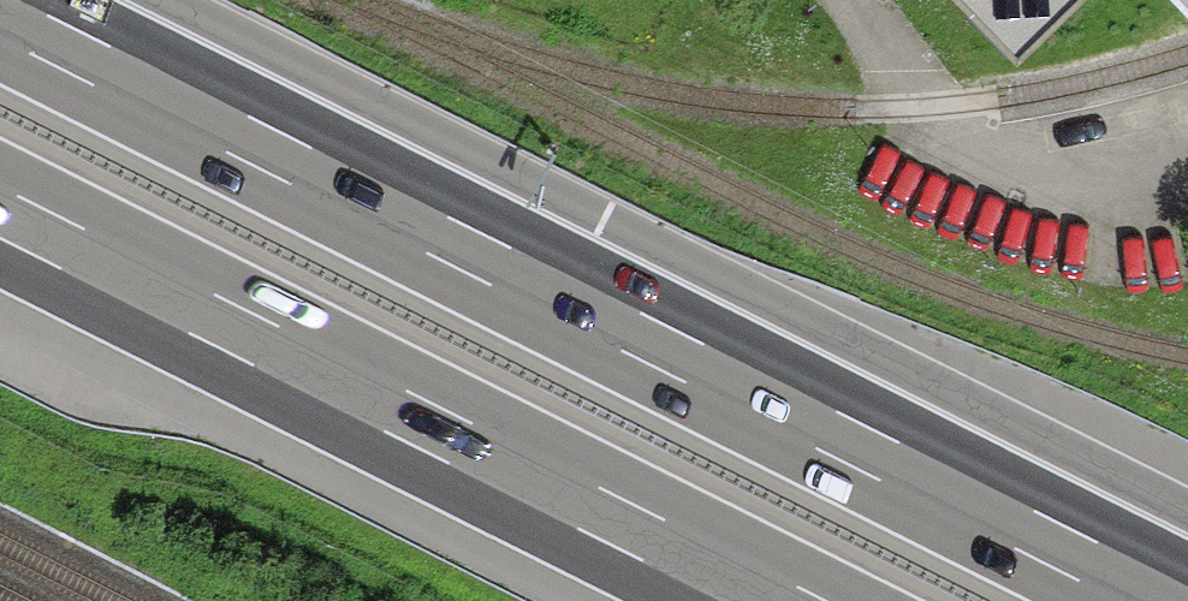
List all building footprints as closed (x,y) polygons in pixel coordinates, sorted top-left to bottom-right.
[(1024,45),(1071,0),(980,0),(1024,45)]
